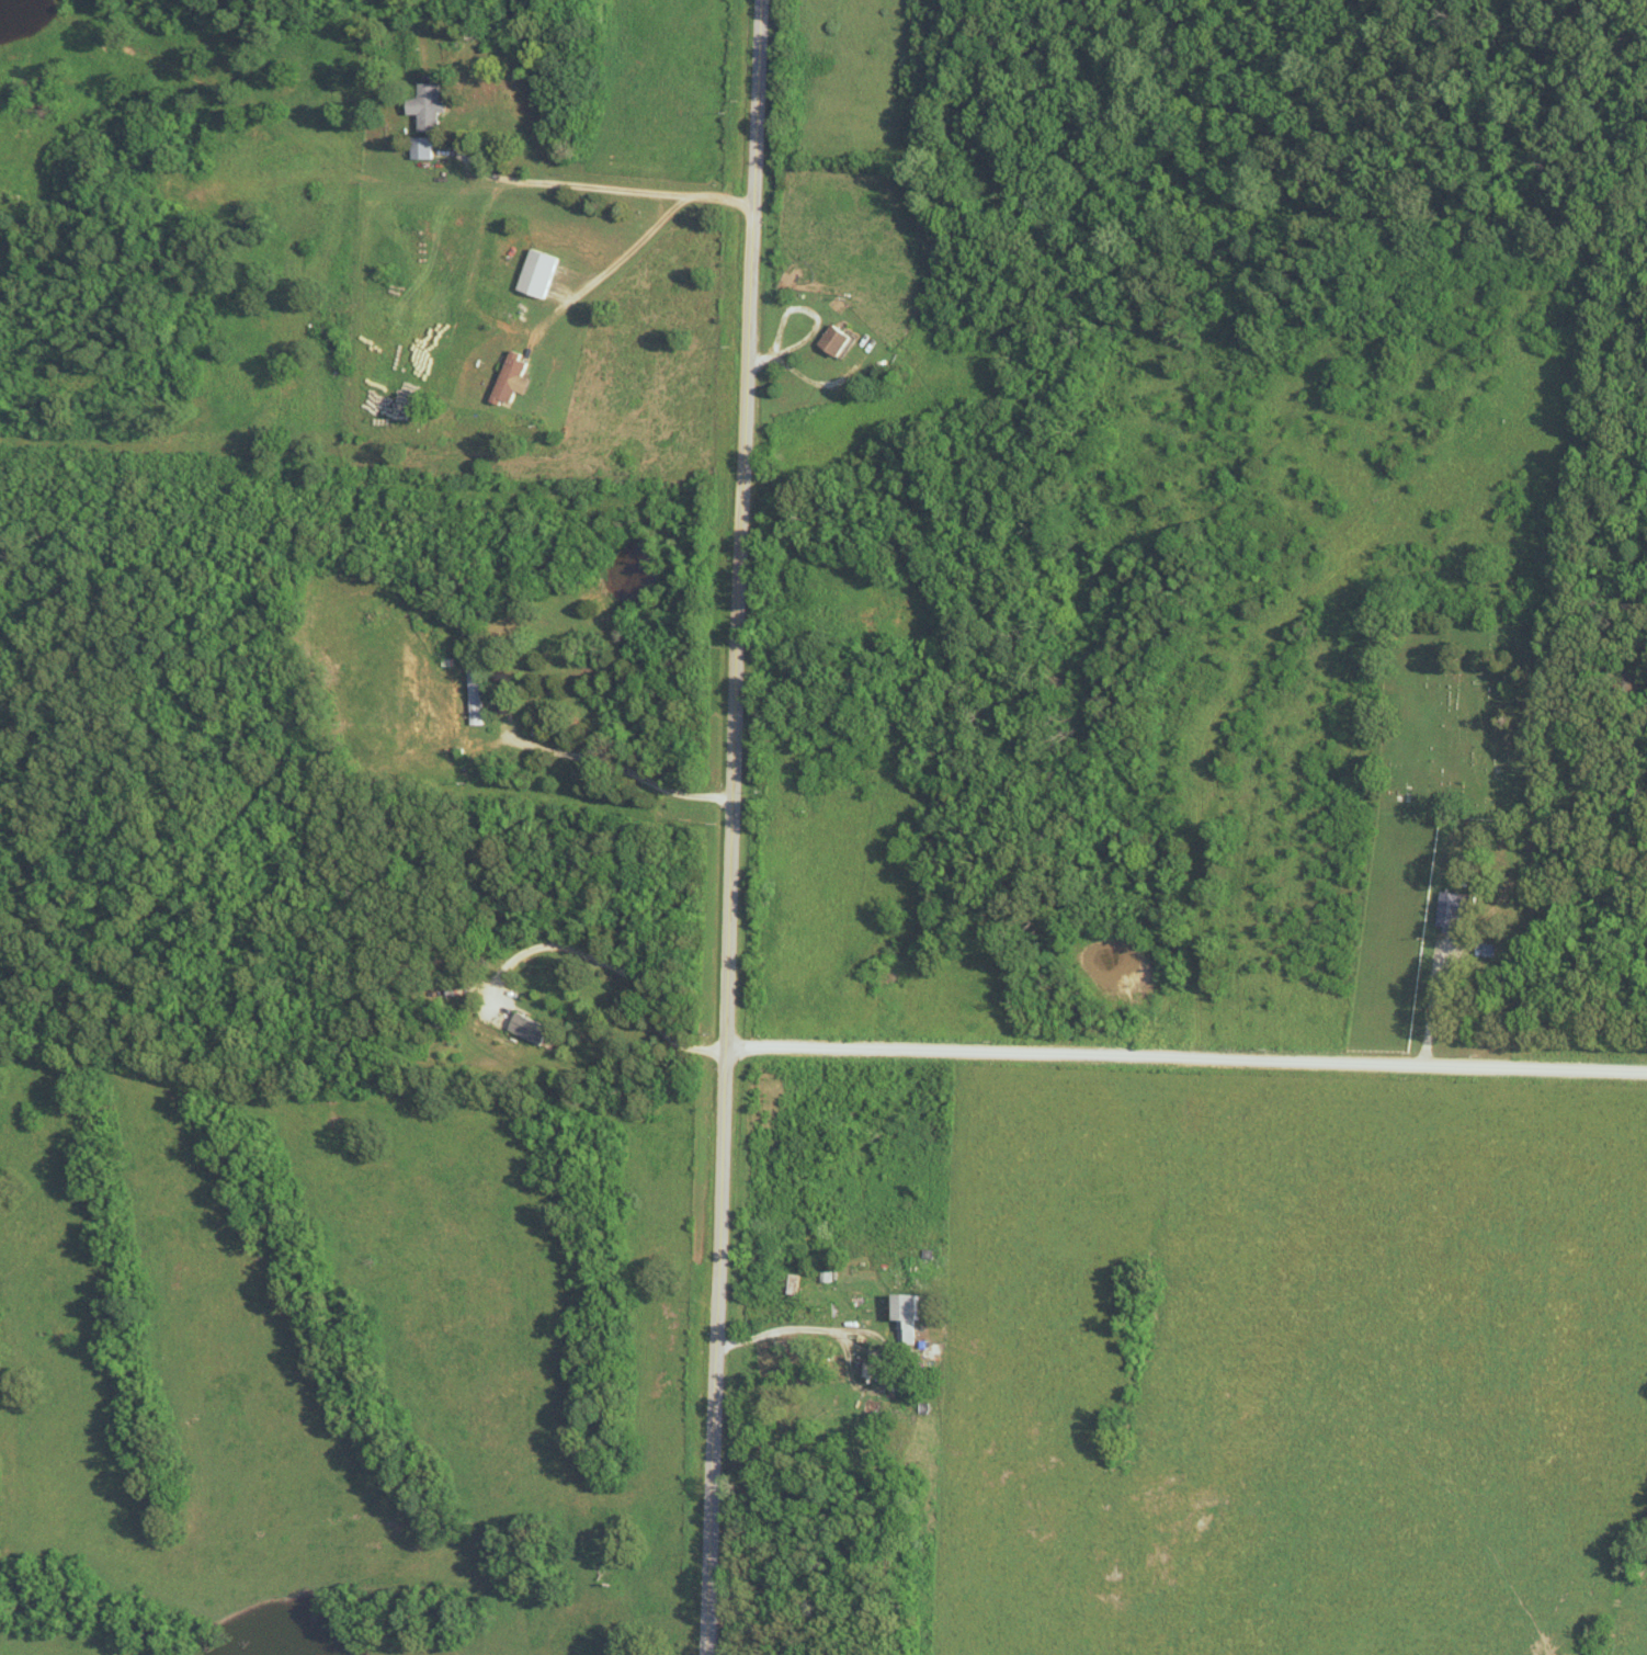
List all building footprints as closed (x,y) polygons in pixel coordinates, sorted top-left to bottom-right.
[(440,82),(412,82),(412,114),(421,114),(421,131),(440,131),(440,111),(447,111),(447,100),(440,100),(440,82)] [(432,157),(432,138),(413,138),(413,157),(432,157)] [(563,255),(533,248),(522,289),(552,297),(563,255)] [(847,336),(828,324),(814,345),(833,358),(847,336)] [(496,399),(518,407),(536,357),(513,349),(496,399)] [(492,670),(477,670),(477,725),(492,725),(492,670)] [(1434,928),(1460,931),(1464,895),(1438,892),(1434,928)] [(1494,945),(1476,945),(1476,956),(1494,956),(1494,945)] [(559,1028),(524,1010),(515,1030),(549,1047),(559,1028)] [(808,1292),(808,1272),(794,1272),(793,1292),(808,1292)] [(930,1293),(904,1293),(902,1342),(915,1342),(916,1319),(929,1319),(930,1293)] [(944,1363),(944,1342),(930,1342),(930,1363),(944,1363)]
